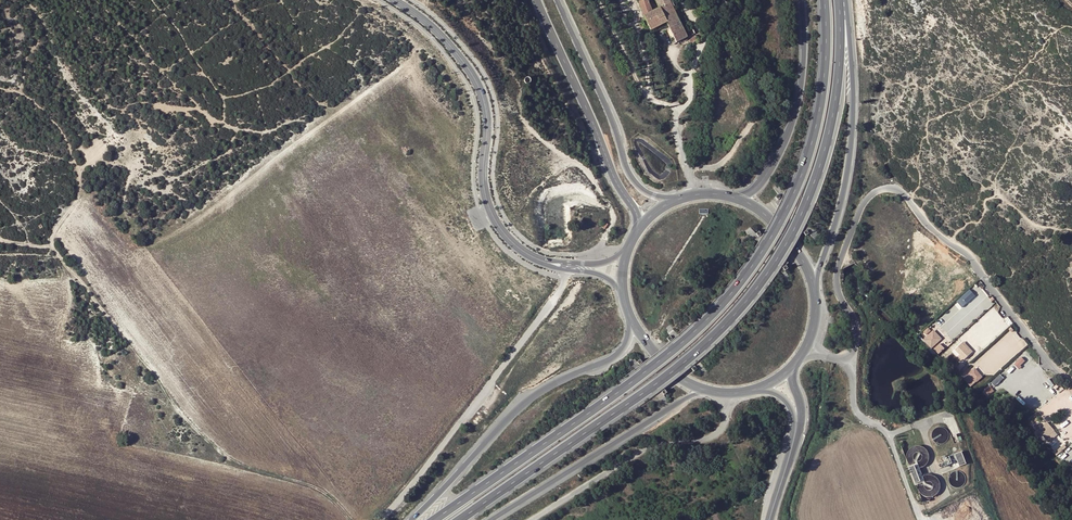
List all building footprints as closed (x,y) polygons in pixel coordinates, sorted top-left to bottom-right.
[(648,0),(638,0),(643,15),(652,11),(648,0)] [(659,8),(652,11),(643,15),(650,30),(666,22),(669,29),(667,31),(673,44),(694,33),(692,28),(685,31),(683,28),(691,24),(689,19),(681,23),(671,2),(672,1),(672,0),(655,0),(659,8)] [(691,44),(697,39),(695,35),(689,41),(691,44)] [(732,59),(738,56),(733,47),(727,51),(732,59)] [(976,284),(971,289),(978,295),(983,290),(976,284)] [(963,306),(977,297),(972,290),(958,299),(963,306)] [(924,340),(940,354),(950,342),(935,329),(924,340)] [(965,341),(956,349),(961,354),(958,357),(963,362),(975,352),(965,341)] [(1020,369),(1027,361),(1023,356),(1015,364),(1020,369)] [(971,372),(969,370),(970,369),(964,363),(959,367),(964,372),(960,375),(964,378),(971,372)] [(1001,374),(993,382),(997,386),(1005,378),(1001,374)] [(991,397),(996,391),(990,386),(985,391),(991,397)] [(1036,394),(1042,401),(1048,396),(1042,389),(1036,394)] [(1042,426),(1040,423),(1037,425),(1048,442),(1059,435),(1050,421),(1042,426)] [(1065,444),(1056,449),(1058,453),(1068,448),(1065,444)] [(961,452),(949,457),(951,462),(957,460),(959,467),(966,464),(961,452)] [(915,484),(918,483),(919,481),(920,480),(915,468),(913,468),(911,467),(909,468),(915,484)]
